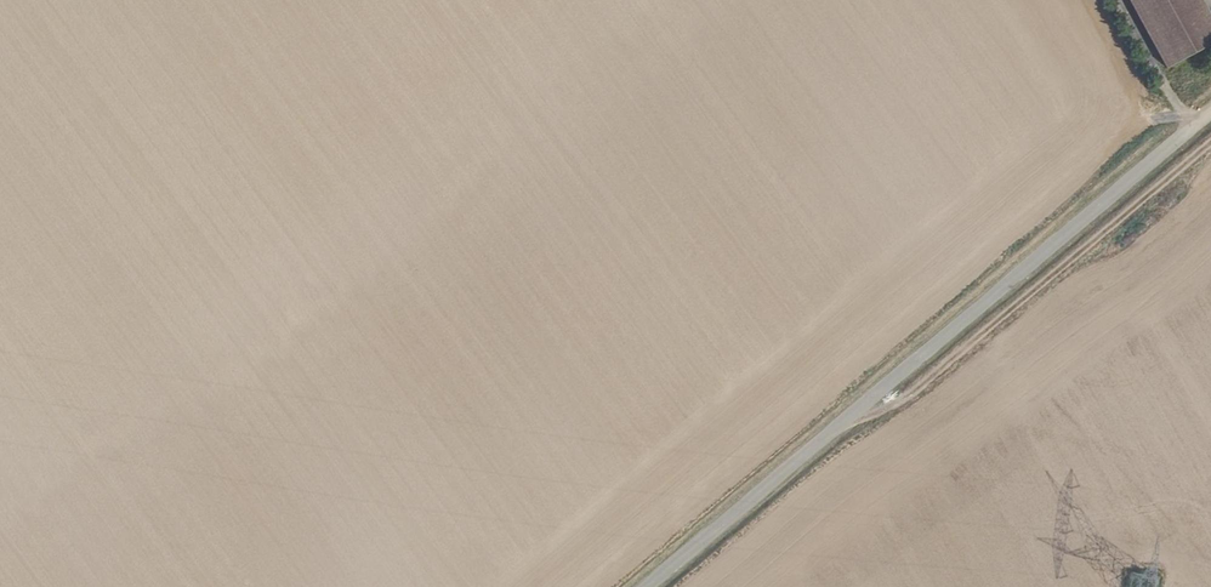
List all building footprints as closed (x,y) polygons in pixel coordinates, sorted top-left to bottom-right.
[(1166,65),(1210,41),(1210,17),(1202,0),(1131,0),(1166,65)]
